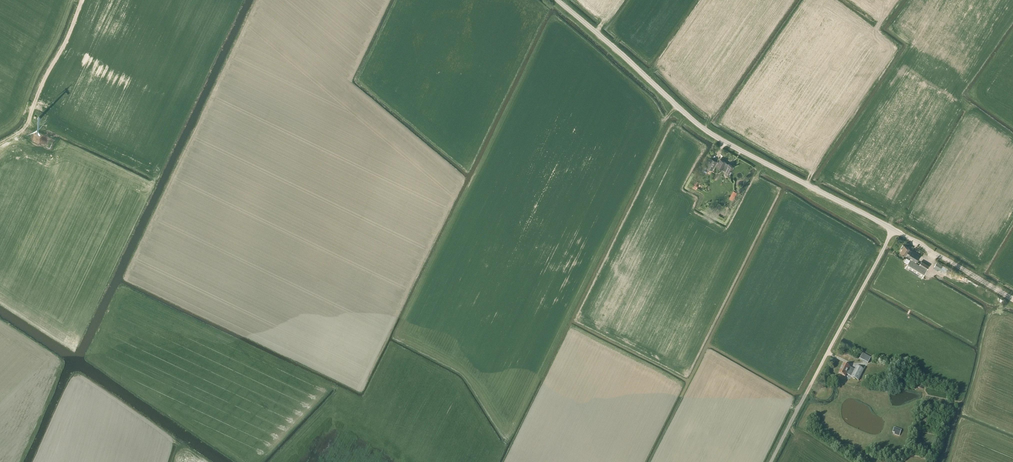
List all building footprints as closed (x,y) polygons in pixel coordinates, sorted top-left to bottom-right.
[(712,170),(717,161),(711,158),(707,167),(712,170)] [(728,164),(725,163),(726,162),(720,159),(716,166),(725,170),(724,172),(729,175),(734,166),(729,163),(728,164)] [(911,251),(909,249),(910,248),(904,245),(900,252),(905,255),(906,254),(909,255),(908,256),(911,258),(910,260),(906,257),(904,261),(907,263),(905,267),(922,278),(927,269),(916,262),(920,255),(912,250),(911,251)] [(927,269),(929,266),(921,261),(919,264),(927,269)] [(945,272),(948,268),(937,261),(934,266),(940,270),(940,269),(945,272)] [(868,363),(871,357),(862,353),(859,359),(868,363)] [(855,370),(850,367),(844,364),(839,374),(845,377),(846,374),(851,376),(851,377),(858,381),(864,370),(856,366),(855,370)] [(894,435),(899,436),(901,431),(894,428),(892,433),(894,433),(894,435)]
